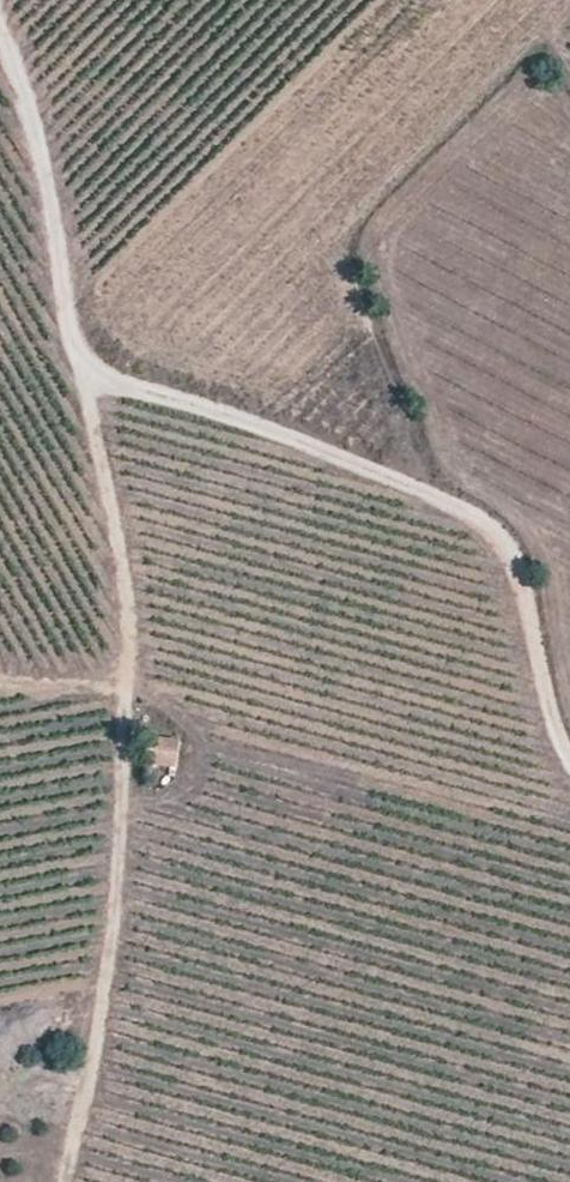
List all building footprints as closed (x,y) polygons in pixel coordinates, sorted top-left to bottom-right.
[(183,744),(151,737),(145,763),(177,770),(183,744)]
